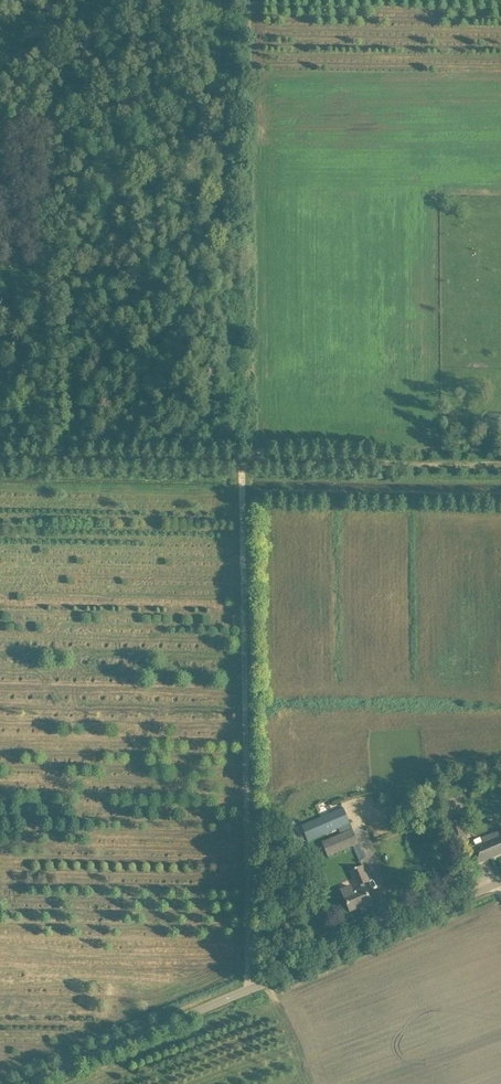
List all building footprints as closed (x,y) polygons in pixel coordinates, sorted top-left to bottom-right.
[(343,807),(301,826),(308,841),(338,828),(341,834),(322,842),(328,856),(357,843),(358,843),(343,807)] [(481,838),(483,843),(472,848),(474,853),(478,863),(500,853),(500,830),(481,838)] [(369,881),(365,871),(363,866),(351,872),(359,891),(353,893),(350,886),(341,890),(350,911),(371,902),(365,888),(364,888),(363,884),(369,881)]
